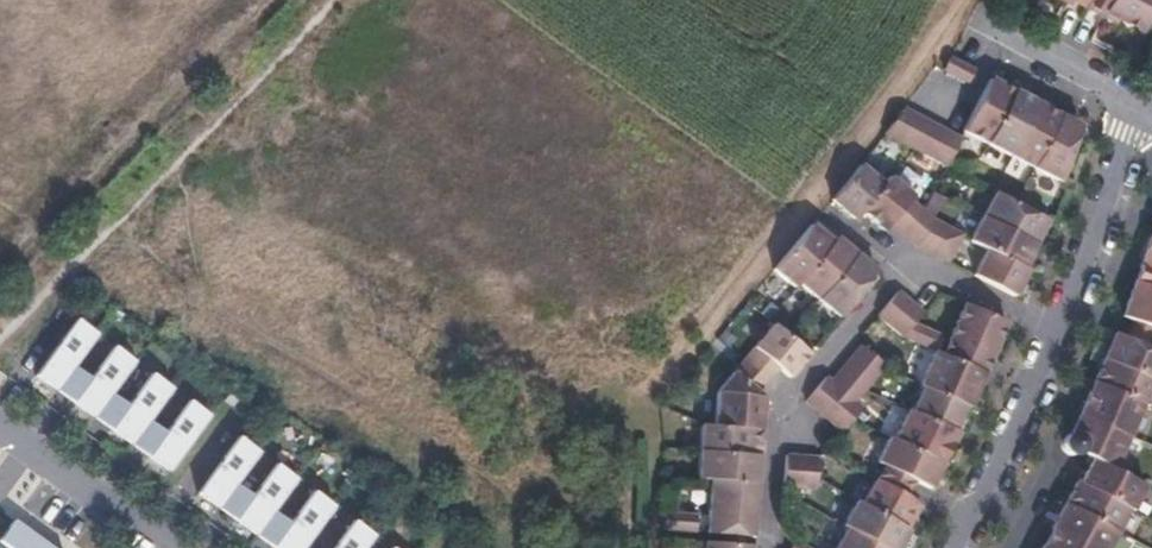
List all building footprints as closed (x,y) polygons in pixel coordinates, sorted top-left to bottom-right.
[(1083,6),(1099,14),(1101,9),(1115,16),(1138,28),(1151,2),(1151,0),(1086,0),(1083,6)] [(1101,9),(1099,14),(1112,21),(1115,16),(1101,9)] [(947,60),(941,71),(965,84),(971,72),(947,60)] [(1012,94),(987,81),(961,132),(986,145),(1012,94)] [(1035,106),(1012,94),(986,145),(1008,157),(1035,106)] [(1059,118),(1035,106),(1008,157),(1032,170),(1059,118)] [(902,108),(883,134),(903,144),(917,116),(902,108)] [(931,124),(917,116),(903,144),(911,149),(917,152),(931,124)] [(1077,127),(1059,118),(1032,170),(1057,183),(1077,127)] [(945,131),(931,124),(917,152),(931,159),(945,131)] [(958,138),(945,131),(931,159),(944,166),(959,138),(958,138)] [(882,185),(859,166),(830,202),(852,220),(859,213),(882,185)] [(888,177),(882,185),(859,213),(882,232),(887,225),(900,235),(920,212),(906,201),(910,195),(888,177)] [(1014,203),(992,192),(979,217),(1030,244),(1043,219),(1014,203)] [(933,222),(920,212),(900,235),(915,248),(933,222)] [(979,217),(967,239),(985,249),(1019,267),(1030,244),(979,217)] [(946,229),(933,222),(915,248),(932,257),(946,229)] [(813,223),(809,227),(830,243),(833,239),(813,223)] [(830,243),(809,227),(773,271),(793,288),(796,285),(830,243)] [(961,236),(946,229),(932,257),(947,264),(961,236)] [(1134,285),(1151,291),(1151,238),(1134,285)] [(833,239),(830,243),(796,285),(816,301),(853,256),(833,239)] [(1019,267),(985,249),(971,276),(1011,297),(1024,270),(1019,267)] [(875,274),(853,256),(816,301),(837,319),(875,274)] [(1134,285),(1120,320),(1151,331),(1151,291),(1134,285)] [(909,303),(896,293),(875,317),(888,327),(909,303)] [(921,313),(909,303),(888,327),(900,337),(911,324),(921,313)] [(1003,323),(962,305),(945,342),(986,360),(1003,323)] [(97,335),(76,320),(36,376),(57,391),(74,367),(97,335)] [(939,337),(911,324),(900,337),(932,351),(939,337)] [(785,339),(772,327),(742,363),(765,383),(776,370),(788,378),(806,356),(785,339)] [(1104,360),(1151,382),(1151,353),(1114,337),(1104,360)] [(945,342),(940,355),(972,369),(981,373),(986,360),(945,342)] [(111,394),(135,362),(114,347),(90,379),(73,403),(94,418),(111,394)] [(858,349),(849,359),(873,380),(882,369),(858,349)] [(940,355),(934,352),(918,386),(921,387),(962,406),(966,408),(975,385),(967,381),(972,369),(940,355)] [(849,359),(839,371),(863,391),(873,380),(849,359)] [(1104,360),(1093,384),(1145,407),(1148,408),(1151,399),(1151,382),(1104,360)] [(742,363),(715,395),(713,427),(759,430),(761,413),(754,412),(756,395),(765,383),(742,363)] [(90,379),(74,367),(57,391),(73,403),(90,379)] [(981,373),(972,369),(967,381),(975,385),(981,373)] [(839,371),(828,383),(836,390),(847,400),(852,404),(863,391),(839,371)] [(110,430),(131,445),(149,422),(172,389),(151,374),(127,406),(110,430)] [(828,383),(823,379),(803,403),(815,413),(836,390),(828,383)] [(1145,407),(1093,384),(1078,416),(1129,439),(1145,407)] [(962,406),(921,387),(909,412),(945,428),(951,431),(962,406)] [(847,400),(836,390),(815,413),(828,424),(847,400)] [(127,406),(111,394),(94,418),(110,430),(127,406)] [(762,400),(756,395),(754,412),(761,413),(762,400)] [(852,404),(847,400),(828,424),(840,433),(852,420),(860,411),(852,404)] [(169,472),(210,417),(188,401),(165,433),(148,457),(169,472)] [(906,410),(891,440),(939,464),(948,444),(939,440),(945,428),(909,412),(906,410)] [(1065,439),(1062,440),(1061,443),(1060,446),(1061,449),(1063,453),(1067,455),(1073,454),(1080,453),(1093,460),(1114,471),(1129,439),(1078,416),(1068,438),(1065,439)] [(165,433),(149,422),(131,445),(148,457),(165,433)] [(713,427),(699,426),(697,453),(757,457),(759,430),(713,427)] [(951,431),(945,428),(939,440),(948,444),(954,432),(951,431)] [(871,461),(878,465),(871,479),(900,495),(908,480),(926,490),(939,464),(891,440),(884,436),(871,461)] [(259,453),(238,438),(198,493),(219,509),(236,485),(259,453)] [(757,457),(697,453),(695,480),(710,481),(755,485),(757,457)] [(801,459),(785,457),(782,489),(798,491),(801,459)] [(816,460),(801,459),(798,491),(814,492),(815,480),(816,460)] [(1086,472),(1081,483),(1128,508),(1131,510),(1143,486),(1114,471),(1093,460),(1086,472)] [(297,480),(276,465),(252,497),(235,521),(256,536),(273,512),(297,480)] [(871,479),(857,504),(897,526),(911,501),(900,495),(871,479)] [(755,485),(710,481),(706,520),(752,523),(755,485)] [(1078,482),(1066,505),(1116,531),(1128,508),(1081,483),(1078,482)] [(252,497),(236,485),(219,509),(235,521),(252,497)] [(313,492),(290,524),(272,547),(273,547),(305,547),(334,507),(313,492)] [(844,528),(881,547),(894,547),(905,530),(897,526),(857,504),(852,501),(839,525),(844,528)] [(918,505),(911,501),(897,526),(905,530),(918,505)] [(1066,505),(1053,529),(1078,542),(1089,547),(1107,547),(1116,531),(1066,505)] [(290,524),(273,512),(256,536),(267,544),(272,547),(290,524)] [(696,517),(664,515),(663,532),(694,534),(696,517)] [(13,520),(0,539),(0,543),(8,547),(52,547),(13,520)] [(752,523),(706,520),(705,534),(750,537),(752,523)] [(374,536),(353,521),(334,547),(366,547),(374,536)] [(844,528),(833,547),(881,547),(844,528)] [(1045,546),(1050,547),(1075,547),(1078,542),(1053,529),(1045,546)]
